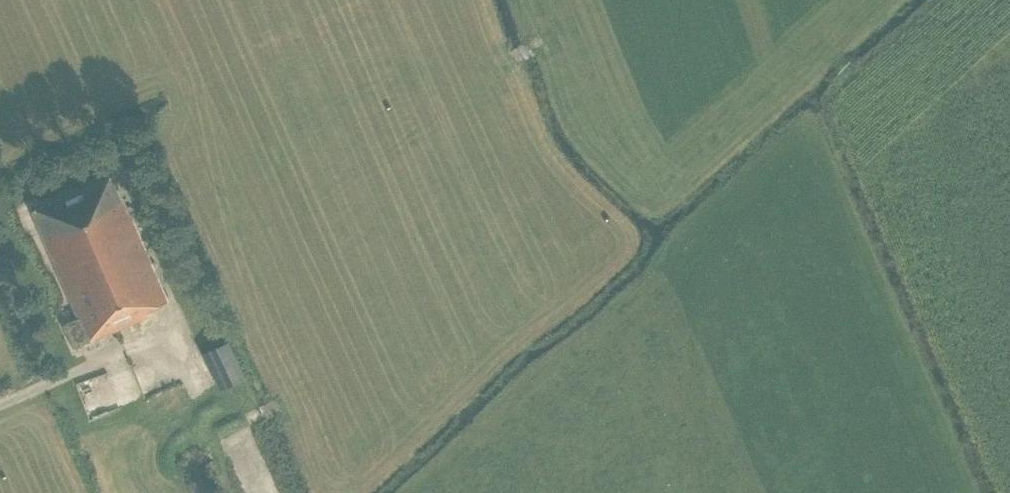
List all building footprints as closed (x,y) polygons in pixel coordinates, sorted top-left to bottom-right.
[(147,310),(167,301),(143,246),(151,243),(143,224),(135,228),(112,175),(31,210),(78,317),(63,324),(73,347),(91,339),(94,345),(98,343),(96,337),(149,315),(147,310)] [(202,353),(213,378),(218,389),(242,378),(226,342),(202,353)] [(195,411),(207,409),(204,393),(192,395),(195,411)] [(244,437),(258,467),(270,461),(256,432),(244,437)]
